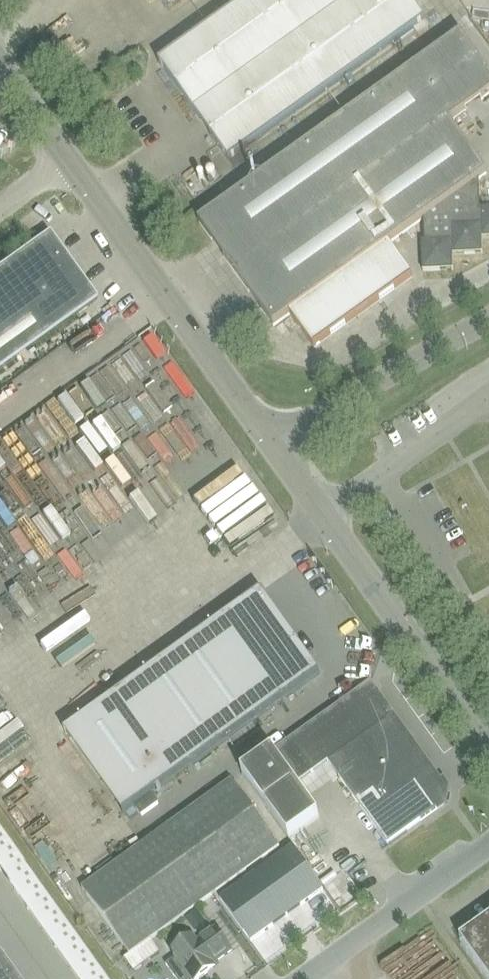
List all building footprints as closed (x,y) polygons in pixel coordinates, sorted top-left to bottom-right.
[(230,162),(426,21),(411,0),(247,0),(159,63),(230,162)] [(199,222),(213,240),(260,306),(274,326),(291,315),(314,348),(334,334),(413,277),(389,244),(424,219),(425,241),(422,241),(423,271),(452,270),(452,255),(482,254),(482,239),(488,238),(488,208),(481,208),(480,186),(480,179),(487,174),(487,173),(451,122),(488,95),(488,74),(461,35),(199,222)] [(48,233),(0,268),(0,371),(97,301),(96,300),(96,299),(48,233)] [(229,614),(113,696),(172,779),(320,674),(296,640),(294,642),(261,595),(230,616),(229,614)] [(328,762),(387,845),(443,804),(446,787),(371,682),(242,774),(288,839),(319,817),(295,785),(328,762)] [(232,781),(82,889),(130,954),(280,846),(232,781)] [(0,821),(0,865),(72,978),(100,978),(0,821)] [(249,942),(321,891),(291,848),(219,899),(249,942)] [(460,940),(488,978),(488,919),(460,940)] [(216,967),(213,964),(232,951),(216,928),(197,942),(192,935),(172,950),(176,956),(166,964),(177,978),(199,978),(216,967)] [(12,977),(0,959),(0,978),(14,978),(12,977)]
